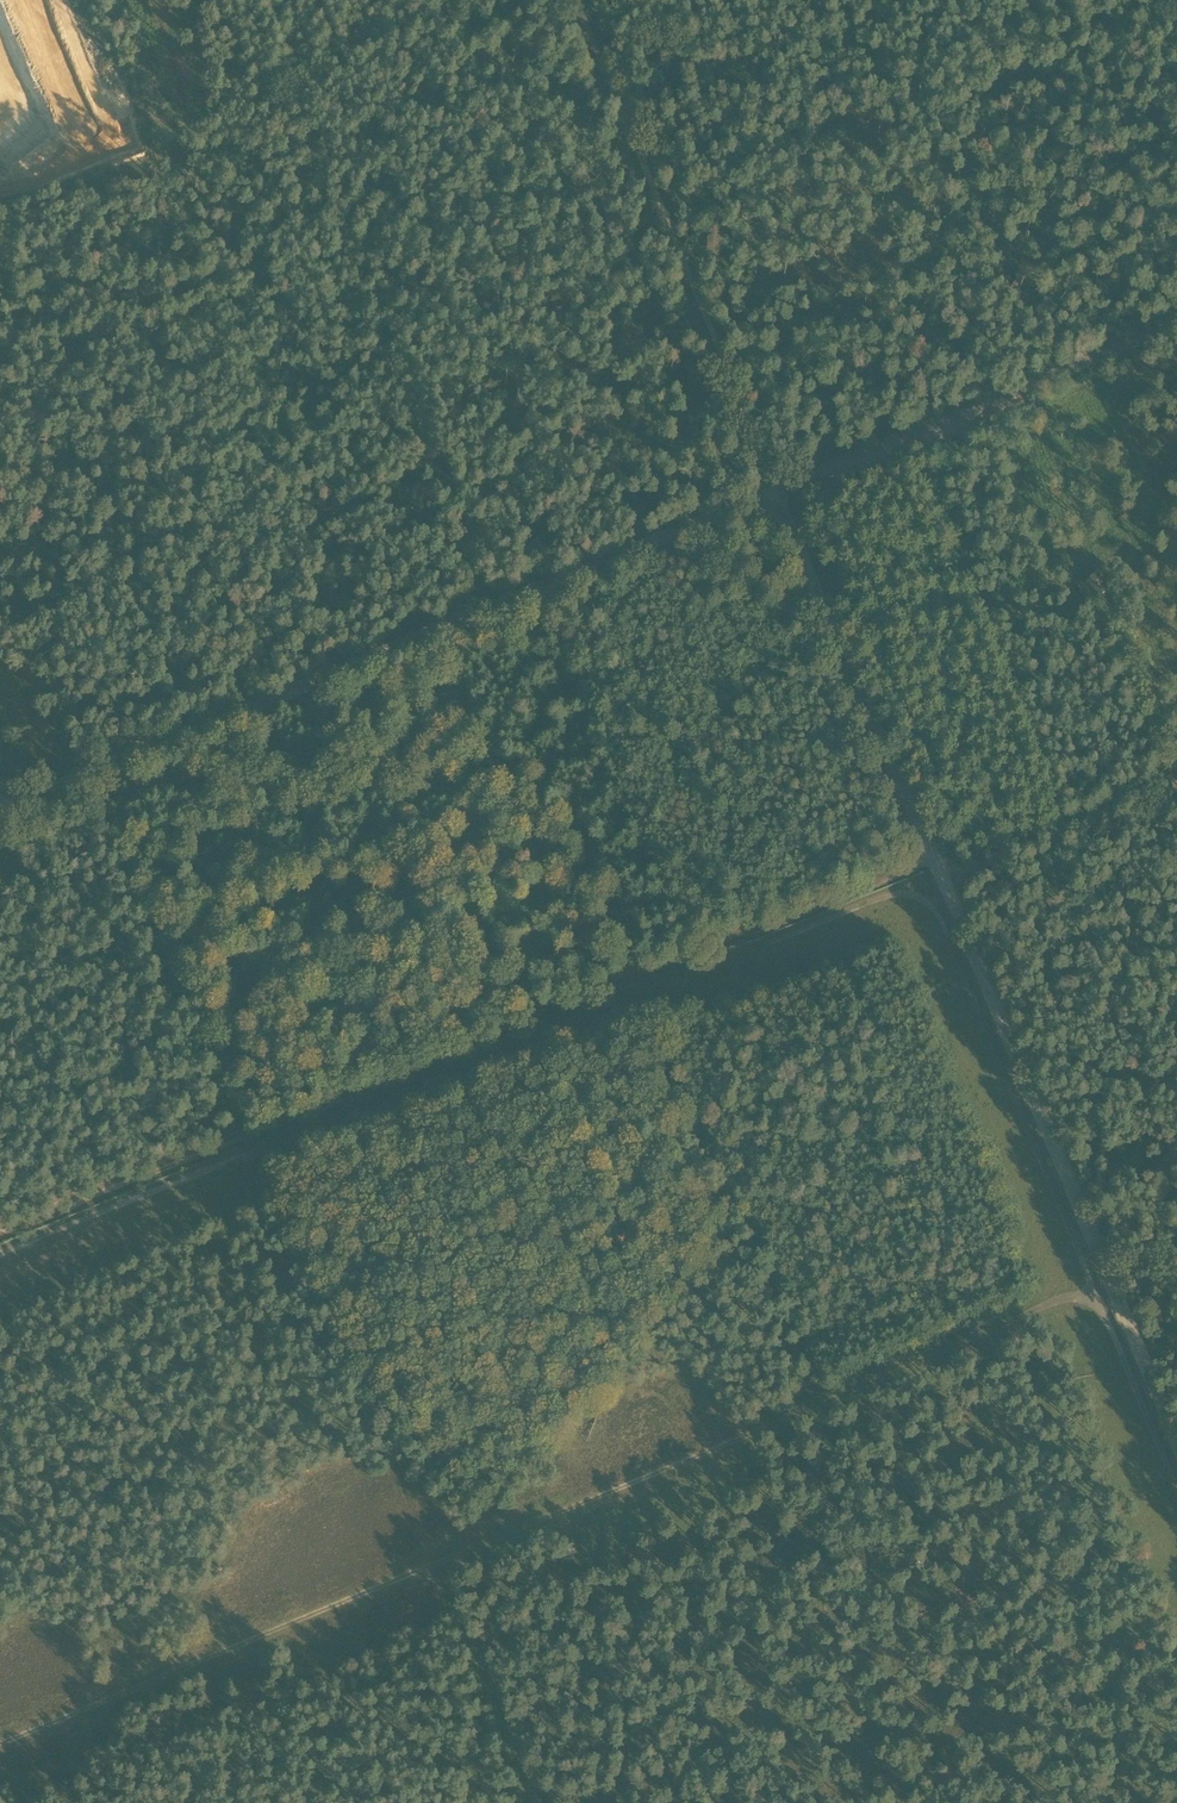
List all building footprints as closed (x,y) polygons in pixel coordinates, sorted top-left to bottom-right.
[(1095,599),(1085,582),(1079,586),(1088,603),(1095,599)]
